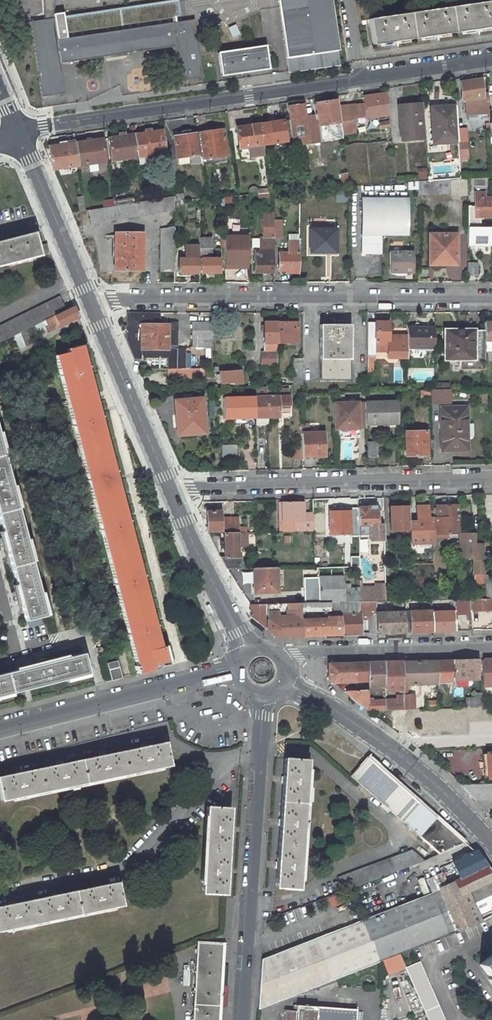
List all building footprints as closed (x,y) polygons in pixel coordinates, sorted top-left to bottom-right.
[(289,72),(340,64),(330,0),(278,0),(289,72)] [(488,2),(369,19),(373,45),(491,27),(491,0),(487,0),(488,2)] [(30,22),(41,97),(64,94),(60,63),(174,47),(179,81),(202,78),(194,20),(56,40),(53,18),(30,22)] [(232,38),(239,34),(235,25),(227,29),(232,38)] [(269,69),(265,46),(218,53),(221,76),(269,69)] [(128,92),(149,91),(148,69),(127,70),(128,92)] [(482,79),(460,82),(462,101),(465,101),(466,110),(477,109),(477,114),(489,113),(487,94),(483,94),(482,79)] [(389,115),(387,93),(364,96),(366,118),(389,115)] [(292,116),(289,117),(289,120),(292,141),(293,146),(343,139),(342,135),(342,132),(337,101),(337,100),(316,104),(317,116),(305,117),(292,119),(292,116)] [(337,101),(342,132),(354,130),(353,121),(349,121),(346,100),(337,101)] [(425,138),(422,103),(403,105),(404,116),(399,116),(401,140),(425,138)] [(303,105),(287,108),(289,117),(292,116),(292,119),(305,117),(303,105)] [(441,141),(441,143),(458,142),(456,106),(434,107),(436,131),(432,131),(433,141),(441,141)] [(289,120),(259,124),(262,145),(284,142),(292,141),(289,120)] [(259,124),(236,128),(241,159),(249,157),(248,147),(262,145),(259,124)] [(390,128),(380,129),(381,143),(383,143),(392,143),(390,128)] [(458,128),(459,160),(469,160),(468,128),(458,128)] [(222,130),(198,133),(201,155),(202,159),(226,156),(222,130)] [(138,157),(139,164),(145,163),(147,161),(147,156),(156,155),(165,153),(161,131),(135,135),(138,157)] [(177,158),(201,155),(198,133),(174,137),(177,158)] [(112,161),(138,157),(135,135),(109,139),(112,161)] [(75,143),(79,165),(88,164),(89,172),(98,171),(96,163),(105,161),(102,139),(75,143)] [(53,169),(79,165),(75,143),(75,140),(65,142),(65,145),(50,147),(52,166),(53,169)] [(284,142),(262,145),(263,150),(285,147),(284,142)] [(392,143),(383,143),(383,151),(392,151),(392,143)] [(262,145),(248,147),(249,157),(264,155),(263,150),(262,145)] [(227,161),(226,156),(202,159),(202,164),(227,161)] [(417,169),(418,179),(426,179),(425,168),(417,169)] [(418,182),(418,195),(451,194),(451,196),(466,195),(466,180),(451,181),(451,179),(418,182)] [(407,183),(362,186),(362,191),(407,192),(407,183)] [(407,192),(362,191),(362,199),(407,199),(407,192)] [(467,206),(467,246),(483,246),(483,243),(491,243),(491,227),(481,227),(481,217),(491,217),(491,197),(485,197),(485,192),(475,192),(475,206),(467,206)] [(271,193),(248,195),(248,202),(271,200),(271,193)] [(104,207),(89,210),(91,224),(174,210),(174,201),(174,196),(133,203),(115,206),(109,207),(104,207)] [(132,197),(114,200),(114,201),(115,206),(133,203),(132,197)] [(231,197),(224,197),(224,210),(247,210),(246,198),(231,198),(231,197)] [(407,199),(362,199),(361,254),(381,254),(381,235),(407,235),(407,199)] [(254,272),(274,272),(274,239),(274,220),(274,218),(262,218),(262,238),(260,238),(260,251),(254,251),(254,272)] [(174,227),(160,229),(159,271),(174,271),(174,227)] [(335,252),(335,230),(310,229),(310,252),(335,252)] [(0,242),(0,266),(48,253),(46,244),(37,247),(34,233),(0,242)] [(114,270),(142,270),(143,233),(114,233),(114,270)] [(456,234),(429,234),(429,261),(440,261),(440,259),(445,259),(445,265),(456,265),(456,234)] [(212,238),(199,238),(199,259),(199,273),(219,273),(219,259),(211,259),(212,238)] [(299,273),(299,253),(298,253),(299,241),(288,241),(288,253),(279,253),(279,270),(290,270),(290,272),(299,273)] [(404,241),(390,241),(390,272),(412,272),(412,252),(404,252),(404,241)] [(199,259),(179,259),(179,273),(199,273),(199,259)] [(477,263),(469,263),(468,276),(476,276),(477,263)] [(16,335),(26,330),(36,325),(43,322),(66,310),(60,296),(0,326),(0,343),(16,335)] [(66,310),(43,322),(47,331),(50,329),(51,331),(57,328),(56,327),(59,325),(59,326),(71,320),(76,318),(78,317),(74,306),(66,310)] [(160,314),(128,314),(128,340),(135,358),(141,358),(141,357),(141,354),(150,354),(150,349),(176,349),(176,322),(168,322),(168,325),(155,325),(155,322),(160,322),(160,314)] [(43,322),(36,325),(40,334),(47,331),(43,322)] [(297,322),(277,323),(277,343),(297,342),(297,322)] [(491,341),(491,322),(484,322),(484,329),(484,341),(485,341),(491,341)] [(192,339),(212,339),(212,323),(192,323),(192,339)] [(262,366),(277,365),(277,343),(277,323),(264,323),(264,325),(264,330),(264,352),(262,352),(262,366)] [(388,323),(367,323),(368,355),(376,356),(376,351),(388,351),(388,358),(407,358),(407,348),(407,336),(388,336),(388,323)] [(350,325),(320,325),(320,380),(350,380),(350,325)] [(434,328),(407,328),(407,336),(407,348),(434,348),(434,328)] [(484,329),(444,330),(445,359),(461,359),(461,369),(485,369),(485,341),(484,341),(484,329)] [(26,330),(16,335),(21,348),(31,344),(26,330)] [(192,339),(192,347),(212,347),(212,339),(192,339)] [(68,352),(55,355),(136,666),(135,666),(136,671),(138,670),(138,674),(153,670),(152,665),(208,650),(204,635),(161,647),(82,345),(68,349),(68,352)] [(141,354),(141,357),(168,358),(168,368),(185,368),(185,349),(176,349),(150,349),(150,354),(141,354)] [(302,359),(293,359),(293,378),(293,385),(302,385),(302,359)] [(220,382),(220,383),(232,383),(232,385),(242,384),(240,367),(231,368),(224,369),(225,372),(220,372),(219,372),(219,375),(220,382)] [(189,368),(181,369),(181,378),(189,377),(189,368)] [(189,368),(189,377),(204,377),(204,368),(189,368)] [(293,378),(277,378),(277,386),(293,385),(293,378)] [(254,387),(255,397),(256,418),(268,417),(280,417),(279,412),(279,405),(290,405),(289,395),(288,395),(288,389),(267,389),(267,387),(254,387)] [(451,403),(450,389),(449,389),(436,389),(431,390),(432,404),(451,403)] [(245,418),(256,418),(255,397),(222,398),(223,419),(235,418),(245,418)] [(201,398),(175,401),(177,435),(204,433),(201,398)] [(397,401),(365,402),(366,424),(398,424),(397,401)] [(365,402),(333,403),(334,429),(366,428),(366,424),(365,402)] [(467,450),(466,407),(442,408),(442,417),(441,417),(442,448),(450,448),(450,450),(467,450)] [(426,431),(405,432),(406,456),(424,455),(423,439),(426,439),(426,431)] [(301,433),(301,438),(302,456),(324,456),(324,433),(301,433)] [(302,459),(302,456),(301,438),(294,438),(291,438),(291,459),(302,459)] [(2,531),(8,552),(16,584),(22,605),(26,621),(46,616),(40,593),(32,562),(26,539),(18,508),(12,486),(4,455),(0,439),(0,522),(2,531)] [(375,442),(367,442),(367,457),(376,457),(375,442)] [(237,459),(236,445),(221,445),(222,459),(237,459)] [(243,452),(251,465),(258,461),(250,448),(243,452)] [(18,508),(21,507),(15,485),(12,486),(18,508)] [(283,532),(314,532),(313,517),(303,517),(303,514),(303,502),(282,502),(283,532)] [(458,505),(436,505),(436,509),(433,509),(433,511),(434,534),(446,533),(449,537),(459,537),(458,519),(458,517),(459,517),(458,506),(458,505)] [(469,505),(458,506),(459,517),(458,517),(458,519),(469,519),(469,505)] [(408,530),(409,530),(409,522),(408,506),(392,507),(392,520),(392,526),(392,531),(408,530)] [(434,534),(433,511),(428,511),(428,506),(416,506),(417,521),(409,522),(409,530),(408,530),(409,544),(434,544),(434,537),(434,534)] [(375,507),(357,508),(357,526),(367,526),(374,526),(374,540),(384,540),(384,525),(377,525),(377,511),(375,511),(375,507)] [(329,512),(330,534),(350,534),(350,511),(329,512)] [(207,512),(207,532),(220,531),(224,532),(246,532),(246,528),(240,528),(238,528),(237,522),(221,522),(221,519),(221,512),(207,512)] [(246,532),(224,532),(224,556),(220,557),(226,569),(242,569),(242,556),(238,557),(238,547),(240,547),(244,543),(247,543),(247,532),(246,532)] [(474,535),(459,535),(459,557),(474,557),(474,573),(476,573),(476,587),(485,587),(485,575),(484,542),(481,542),(481,545),(474,545),(474,535)] [(32,562),(35,561),(29,539),(26,539),(32,562)] [(394,541),(384,541),(384,557),(395,557),(394,541)] [(254,568),(254,593),(277,592),(276,567),(254,568)] [(344,577),(318,578),(319,592),(319,602),(340,602),(341,602),(341,615),(342,635),(361,635),(360,616),(360,615),(359,615),(359,611),(376,611),(375,601),(360,602),(360,589),(344,590),(344,577)] [(385,596),(385,588),(360,589),(360,602),(375,601),(385,601),(385,596)] [(46,616),(49,615),(43,592),(40,593),(46,616)] [(307,593),(307,603),(319,603),(319,602),(319,592),(309,592),(309,593),(307,593)] [(470,599),(453,600),(454,612),(454,613),(471,613),(470,599)] [(470,599),(471,613),(471,620),(475,619),(475,613),(474,613),(474,611),(491,611),(491,607),(491,599),(485,599),(470,599)] [(403,601),(394,601),(394,612),(403,612),(403,601)] [(307,603),(301,603),(301,612),(331,611),(330,602),(319,603),(307,603)] [(327,621),(302,622),(302,636),(342,635),(341,615),(341,602),(333,602),(334,617),(327,618),(327,621)] [(266,604),(250,604),(250,617),(273,635),(278,637),(302,636),(302,622),(301,612),(301,603),(279,604),(279,611),(282,611),(283,620),(267,620),(266,604)] [(393,613),(393,615),(376,616),(377,634),(405,633),(404,613),(403,612),(394,612),(393,613)] [(431,612),(404,613),(405,633),(432,632),(431,612)] [(454,612),(431,612),(432,632),(455,631),(454,613),(454,612)] [(12,693),(66,679),(88,674),(84,653),(68,657),(16,671),(0,675),(0,696),(12,693)] [(68,657),(67,654),(15,668),(16,671),(68,657)] [(477,660),(452,661),(452,680),(463,680),(463,689),(471,689),(470,680),(477,680),(477,660)] [(482,660),(482,686),(491,686),(491,660),(482,660)] [(108,664),(110,670),(119,668),(117,661),(108,664)] [(403,688),(403,699),(403,710),(406,710),(414,710),(413,695),(407,695),(407,685),(437,684),(437,681),(437,661),(403,662),(403,688)] [(452,661),(437,661),(437,681),(447,680),(447,685),(452,685),(452,680),(452,661)] [(385,662),(367,663),(367,679),(367,684),(367,686),(385,686),(385,662)] [(403,662),(385,662),(385,686),(385,688),(403,688),(403,662)] [(328,665),(328,676),(329,676),(329,679),(332,682),(364,680),(367,679),(367,663),(328,664),(328,665)] [(119,668),(110,670),(112,680),(122,678),(119,668)] [(89,676),(88,674),(66,679),(67,682),(89,676)] [(364,684),(355,684),(355,690),(345,691),(345,692),(367,710),(367,701),(367,698),(367,686),(367,684),(364,684)] [(465,698),(466,708),(482,707),(482,694),(474,694),(474,698),(465,698)] [(403,699),(385,700),(384,711),(403,710),(403,699)] [(367,701),(367,710),(369,711),(384,711),(385,700),(372,701),(367,701)] [(406,710),(406,718),(419,717),(419,709),(414,710),(406,710)] [(169,765),(165,742),(0,777),(0,795),(1,800),(169,765)] [(367,757),(351,776),(358,782),(374,764),(367,757)] [(308,760),(284,758),(275,887),(299,889),(308,760)] [(464,842),(374,764),(358,782),(382,803),(379,806),(386,812),(389,809),(439,854),(464,842)] [(206,806),(202,893),(225,894),(230,808),(206,806)] [(412,850),(337,878),(339,881),(333,883),(338,893),(424,861),(412,850)] [(445,878),(448,885),(460,879),(486,866),(475,850),(452,862),(458,875),(450,878),(450,876),(445,878)] [(257,1009),(383,960),(400,954),(457,932),(482,921),(490,917),(491,919),(491,918),(491,911),(491,910),(491,909),(491,874),(486,866),(460,879),(448,885),(432,893),(261,959),(259,981),(257,1009)] [(122,905),(117,882),(0,906),(0,930),(122,905)] [(332,907),(341,902),(336,893),(327,898),(332,907)] [(223,943),(215,943),(215,944),(197,942),(193,1019),(219,1019),(223,943)] [(400,954),(383,960),(389,974),(406,967),(400,954)] [(491,982),(491,955),(479,964),(491,982)] [(428,1019),(445,1019),(420,961),(406,967),(428,1019)] [(357,1009),(306,1006),(306,1005),(304,1005),(304,1006),(297,1005),(297,1011),(294,1011),(285,1010),(284,1019),(356,1019),(357,1009)]
